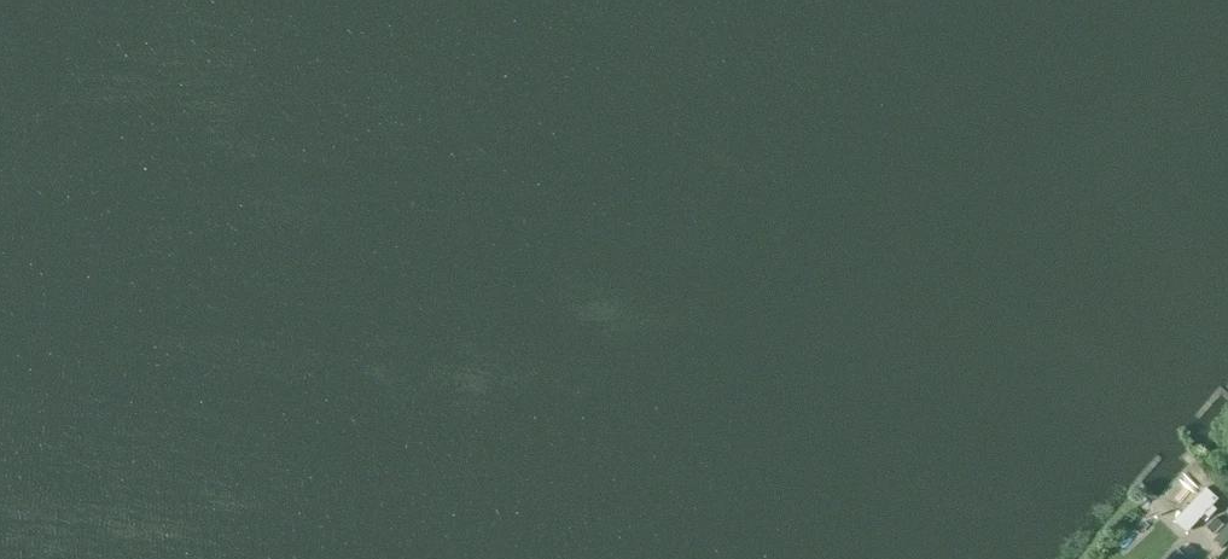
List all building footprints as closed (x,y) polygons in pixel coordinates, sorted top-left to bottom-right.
[(1185,529),(1220,497),(1201,476),(1184,492),(1180,486),(1161,503),(1185,529)] [(1126,548),(1149,522),(1135,510),(1112,536),(1126,548)] [(1225,545),(1227,542),(1227,528),(1217,518),(1207,529),(1225,545)]
